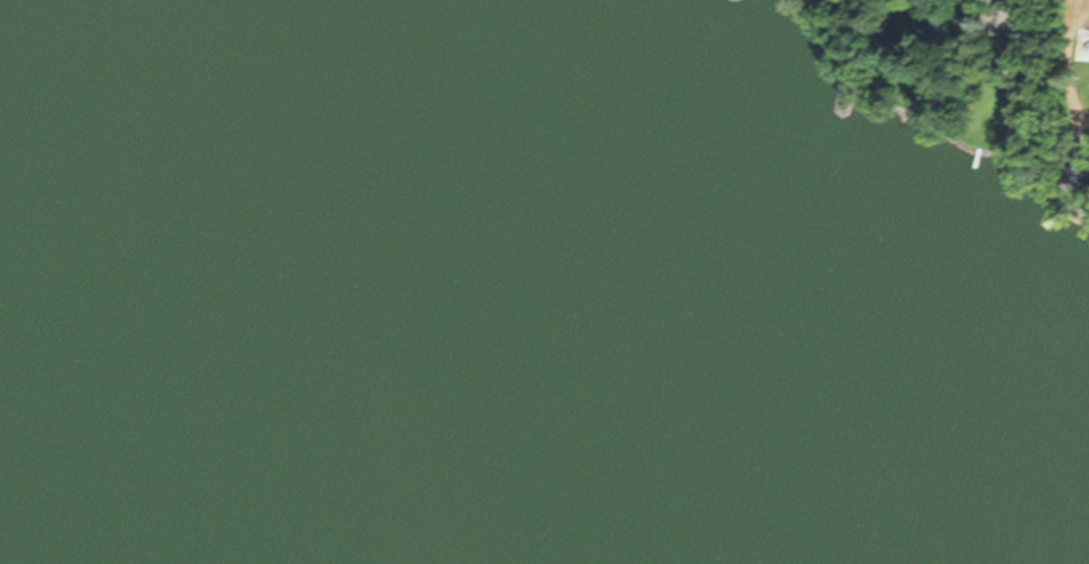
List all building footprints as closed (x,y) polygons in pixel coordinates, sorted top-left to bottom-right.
[(1019,7),(1000,7),(1000,38),(1019,38),(1019,7)] [(1079,29),(1079,63),(1088,63),(1088,29),(1079,29)] [(1074,168),(1074,189),(1088,189),(1088,168),(1074,168)]
